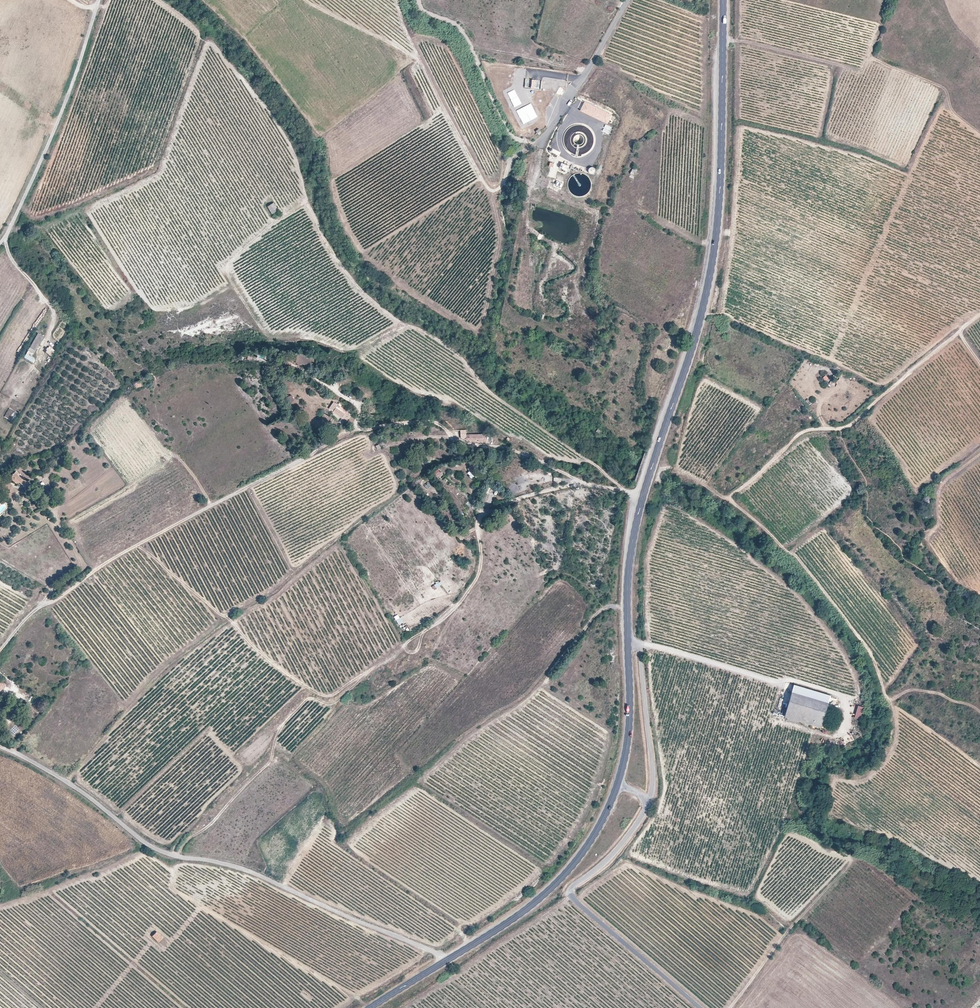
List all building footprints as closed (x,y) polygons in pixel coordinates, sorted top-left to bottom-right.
[(514,90),(507,94),(515,107),(521,103),(514,90)] [(611,115),(585,102),(580,110),(607,123),(611,115)] [(530,104),(516,111),(523,124),(537,117),(530,104)] [(609,134),(612,127),(605,124),(601,131),(609,134)] [(278,210),(274,203),(267,207),(272,214),(278,210)] [(34,352),(44,336),(39,333),(29,349),(34,352)] [(52,357),(55,351),(48,347),(45,353),(52,357)] [(33,363),(35,358),(26,354),(24,359),(33,363)] [(312,367),(314,357),(297,354),(295,365),(312,367)] [(333,412),(338,405),(334,402),(329,409),(333,412)] [(338,405),(333,412),(342,418),(347,411),(338,405)] [(352,415),(347,411),(342,418),(347,422),(352,415)] [(479,473),(473,465),(475,463),(473,461),(470,463),(472,465),(468,469),(475,476),(479,473)] [(481,471),(475,463),(473,465),(479,473),(481,471)] [(438,478),(443,475),(439,469),(434,472),(438,478)] [(27,480),(18,473),(17,474),(15,472),(12,476),(19,483),(22,485),(27,480)] [(19,483),(12,476),(10,479),(17,485),(19,483)] [(934,498),(932,494),(925,498),(928,502),(934,498)] [(453,548),(457,555),(464,552),(461,544),(453,548)] [(793,683),(791,690),(828,700),(830,693),(793,683)] [(821,726),(828,700),(791,690),(784,716),(821,726)] [(857,704),(853,716),(862,719),(866,706),(857,704)] [(4,724),(16,737),(22,731),(10,718),(4,724)] [(840,737),(843,745),(853,741),(850,734),(840,737)] [(158,942),(163,937),(156,931),(152,936),(158,942)]
